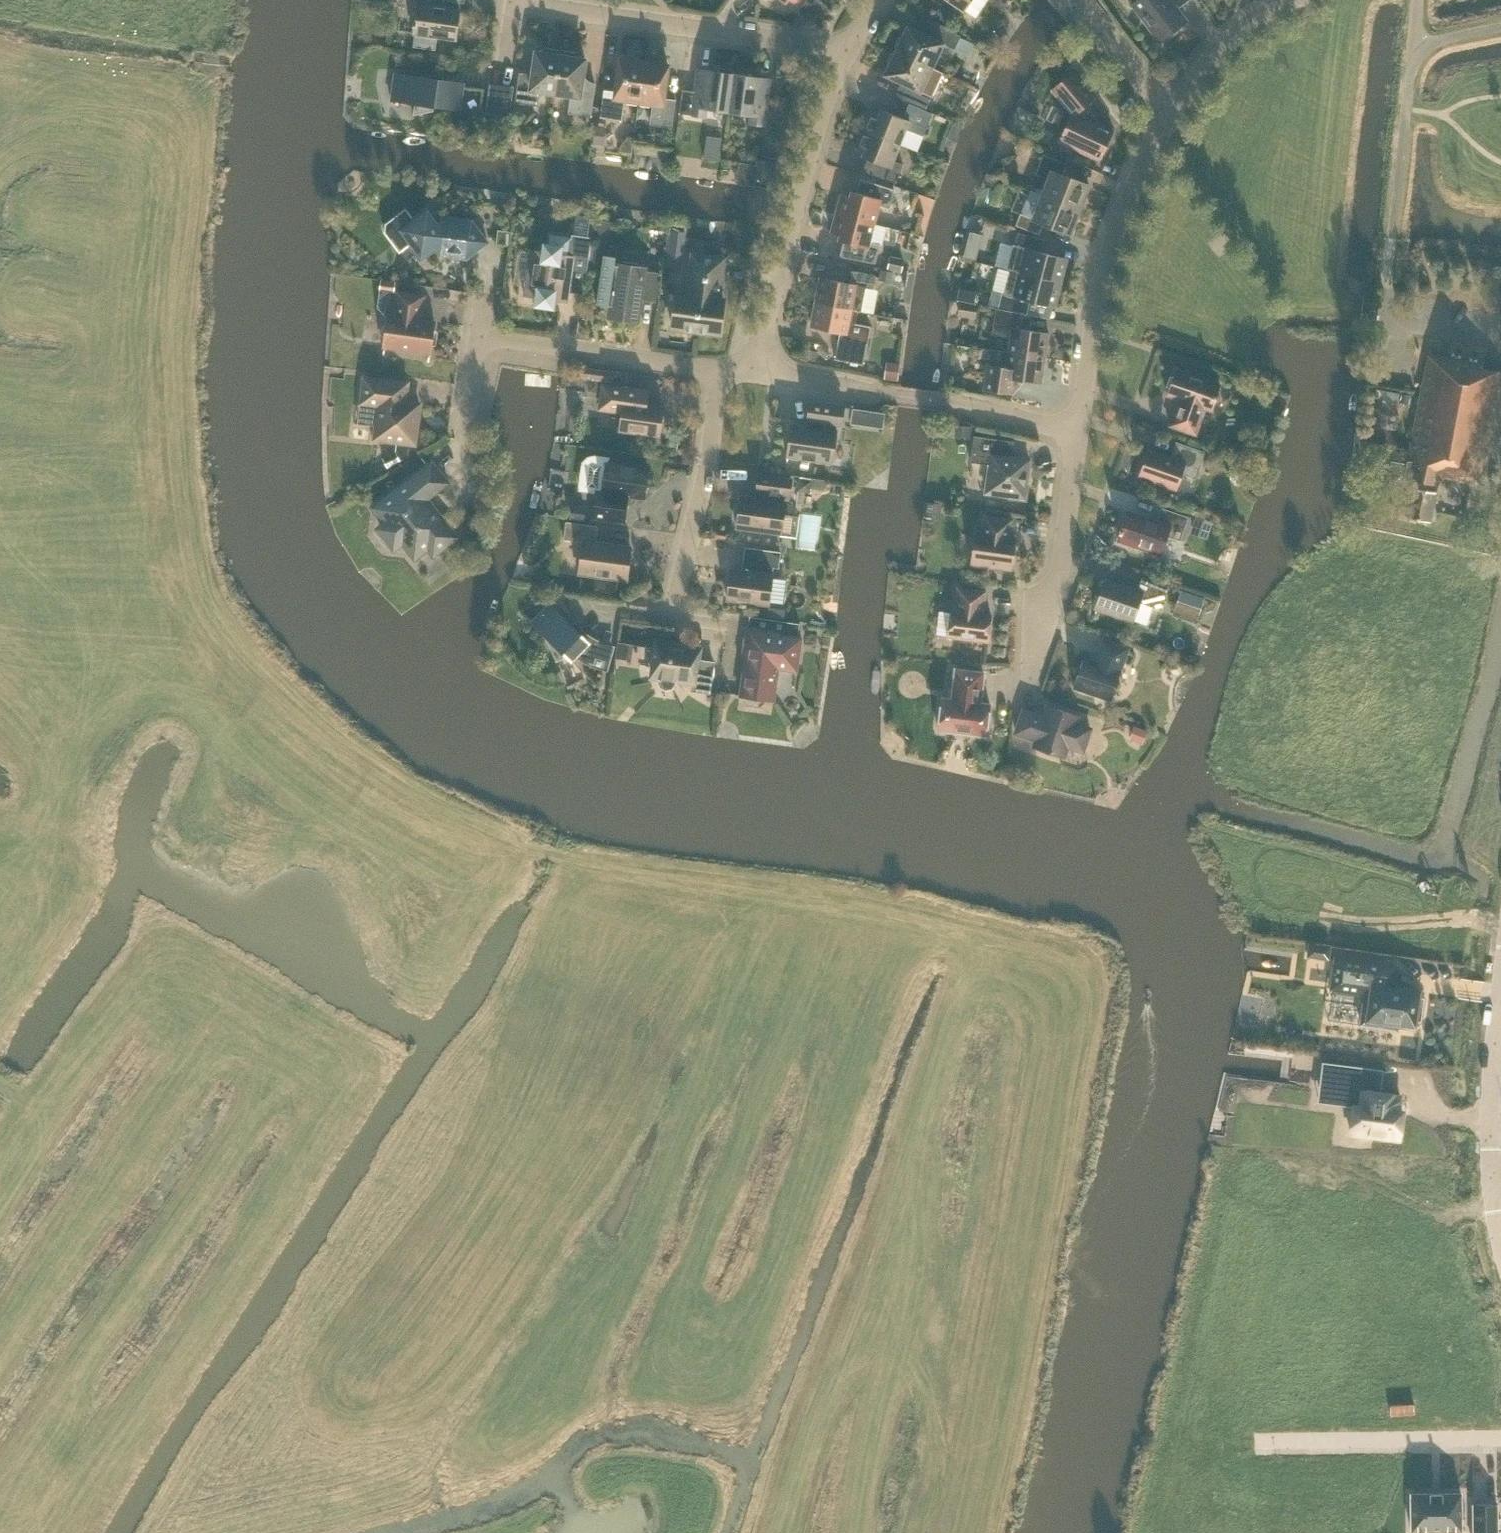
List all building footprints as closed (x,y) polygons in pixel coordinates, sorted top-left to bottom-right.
[(456,39),(460,10),(440,7),(442,0),(415,0),(414,5),(418,6),(414,33),(417,34),(415,45),(435,48),(436,36),(456,39)] [(964,10),(971,0),(949,0),(964,10)] [(1179,31),(1179,26),(1187,21),(1171,0),(1138,0),(1132,4),(1160,41),(1167,35),(1172,36),(1179,31)] [(928,36),(908,26),(896,50),(932,67),(944,44),(955,49),(961,36),(935,21),(928,36)] [(533,77),(519,75),(515,102),(539,106),(541,91),(556,93),(562,50),(544,47),(544,49),(539,53),(537,52),(533,77)] [(592,117),(596,86),(582,84),(586,60),(583,59),(580,54),(580,52),(562,50),(556,93),(571,95),(568,113),(592,117)] [(898,98),(909,103),(925,110),(936,88),(925,83),(932,67),(896,50),(885,74),(905,84),(898,98)] [(645,62),(621,58),(616,91),(605,90),(601,118),(623,121),(625,100),(639,101),(645,62)] [(664,98),(669,65),(645,62),(639,101),(653,103),(650,124),(672,127),(676,100),(664,98)] [(680,113),(706,117),(707,108),(729,111),(735,74),(698,69),(695,91),(683,90),(680,113)] [(414,115),(434,111),(434,109),(434,106),(461,110),(464,83),(395,73),(392,100),(415,103),(414,115)] [(1099,160),(1113,131),(1097,123),(1099,120),(1089,109),(1094,98),(1072,73),(1072,74),(1061,99),(1060,98),(1060,99),(1072,114),(1060,141),(1099,160)] [(752,114),(750,123),(764,125),(771,79),(735,74),(729,111),(752,114)] [(514,90),(501,88),(499,103),(488,101),(486,113),(510,117),(514,90)] [(879,114),(871,110),(863,129),(898,143),(904,128),(921,134),(929,111),(925,110),(909,103),(903,118),(881,109),(879,114)] [(863,129),(856,148),(864,151),(862,156),(868,158),(863,171),(896,182),(902,163),(893,160),(898,143),(863,129)] [(603,132),(595,131),(593,146),(601,148),(603,132)] [(707,136),(704,160),(719,162),(722,137),(707,136)] [(1080,209),(1089,185),(1062,174),(1067,163),(1044,154),(1036,174),(1049,178),(1043,194),(1080,209)] [(757,160),(754,182),(769,184),(771,161),(757,160)] [(850,196),(841,194),(836,213),(875,224),(880,205),(890,207),(895,190),(861,178),(857,192),(852,191),(850,196)] [(1016,225),(1039,234),(1044,223),(1071,233),(1080,209),(1043,194),(1034,218),(1021,213),(1016,225)] [(441,254),(467,258),(488,242),(472,221),(446,217),(440,222),(429,208),(413,219),(406,209),(387,223),(385,232),(394,244),(404,236),(421,259),(436,248),(441,254)] [(844,242),(841,256),(875,263),(880,245),(870,242),(875,224),(836,213),(831,233),(840,235),(839,240),(844,242)] [(673,228),(667,266),(680,268),(686,230),(673,228)] [(653,243),(667,245),(668,230),(655,229),(653,243)] [(498,230),(496,244),(510,246),(511,231),(498,230)] [(1060,282),(1066,258),(1043,252),(1046,240),(1018,233),(1012,257),(1025,260),(1022,272),(1060,282)] [(562,247),(545,244),(544,253),(531,251),(525,295),(538,297),(537,305),(553,307),(555,299),(567,301),(572,271),(587,273),(592,237),(571,234),(568,256),(561,255),(562,247)] [(615,265),(616,257),(604,255),(597,304),(609,306),(609,305),(613,305),(611,317),(637,321),(640,299),(654,301),(658,273),(644,271),(645,268),(619,264),(619,265),(615,265)] [(720,333),(724,300),(718,299),(724,260),(694,256),(689,295),(677,294),(672,327),(720,333)] [(901,272),(903,263),(883,259),(881,268),(901,272)] [(891,283),(894,272),(880,269),(878,280),(891,283)] [(866,287),(873,288),(876,275),(852,270),(849,283),(821,278),(816,302),(862,311),(866,287)] [(1031,300),(1054,306),(1060,282),(1022,272),(1016,296),(1007,294),(1003,309),(1024,313),(1024,314),(1027,314),(1031,300)] [(394,293),(396,281),(381,280),(379,291),(394,293)] [(959,289),(957,300),(975,304),(977,293),(959,289)] [(431,353),(435,321),(421,320),(425,296),(398,292),(395,316),(389,315),(384,347),(431,353)] [(816,302),(812,326),(840,332),(835,359),(864,364),(871,326),(855,323),(858,310),(862,311),(816,302)] [(960,303),(958,316),(976,319),(977,306),(960,303)] [(1046,357),(1049,333),(1021,329),(1024,313),(996,308),(993,334),(1010,336),(1008,352),(1046,357)] [(886,355),(887,342),(873,340),(872,353),(886,355)] [(810,350),(808,360),(816,362),(818,352),(810,350)] [(1014,378),(1042,382),(1046,357),(1008,352),(1006,368),(988,365),(984,389),(1012,393),(1014,378)] [(1422,384),(1402,486),(1410,487),(1405,516),(1431,521),(1439,475),(1483,483),(1500,389),(1500,371),(1482,367),(1482,365),(1428,355),(1422,384)] [(886,362),(884,379),(898,381),(899,363),(886,362)] [(613,382),(615,371),(594,368),(593,380),(613,382)] [(1211,410),(1220,384),(1177,369),(1167,395),(1179,399),(1170,426),(1196,435),(1205,408),(1211,410)] [(407,397),(408,383),(365,377),(359,424),(375,426),(374,440),(389,442),(389,440),(415,444),(420,404),(410,403),(407,397)] [(648,391),(604,385),(600,408),(623,411),(620,430),(660,435),(664,407),(646,405),(648,391)] [(1400,393),(1376,388),(1374,398),(1398,402),(1400,393)] [(792,425),(788,455),(832,461),(838,424),(842,424),(844,407),(811,402),(808,420),(810,420),(809,428),(792,425)] [(957,425),(955,437),(970,439),(972,427),(957,425)] [(1026,500),(1029,483),(1027,483),(1030,459),(1012,457),(1015,441),(974,435),(971,462),(990,464),(986,492),(1010,496),(1010,498),(1026,500)] [(1182,472),(1196,476),(1204,452),(1177,443),(1172,458),(1149,450),(1140,476),(1176,489),(1182,472)] [(403,460),(398,450),(382,458),(387,469),(403,460)] [(403,464),(408,471),(418,463),(414,457),(403,464)] [(424,503),(449,482),(432,461),(403,484),(403,485),(375,508),(387,522),(383,525),(383,534),(391,544),(400,545),(403,542),(416,557),(429,547),(434,554),(457,537),(439,514),(435,517),(424,503)] [(628,495),(645,498),(649,468),(595,461),(589,462),(585,466),(583,478),(604,481),(603,491),(597,490),(593,517),(625,521),(628,495)] [(811,477),(813,465),(799,463),(797,475),(811,477)] [(741,497),(737,527),(782,532),(787,495),(790,495),(792,479),(759,475),(757,491),(759,491),(758,499),(741,497)] [(812,480),(799,478),(797,491),(810,493),(812,480)] [(927,502),(925,517),(941,519),(942,504),(927,502)] [(570,519),(584,521),(586,506),(571,504),(570,519)] [(1157,522),(1128,512),(1119,539),(1161,554),(1167,535),(1181,540),(1189,517),(1162,508),(1157,522)] [(1011,569),(1015,538),(1009,537),(1011,520),(985,516),(983,533),(977,532),(972,563),(1011,569)] [(1191,529),(1204,532),(1208,520),(1195,516),(1191,529)] [(627,579),(631,547),(596,542),(599,526),(567,521),(564,539),(584,542),(580,573),(627,579)] [(743,571),(731,570),(728,598),(770,603),(773,575),(774,567),(779,567),(781,551),(746,547),(743,571)] [(1138,591),(1105,580),(1096,607),(1134,620),(1140,602),(1161,609),(1169,586),(1142,577),(1138,591)] [(984,613),(986,591),(958,587),(956,609),(952,609),(948,637),(988,642),(991,614),(984,613)] [(1182,590),(1173,616),(1196,624),(1206,599),(1182,590)] [(524,614),(547,636),(557,660),(556,660),(557,661),(568,656),(572,661),(576,657),(581,660),(587,664),(590,665),(596,667),(599,669),(606,670),(612,647),(607,646),(602,644),(597,642),(592,639),(589,642),(541,595),(540,596),(549,605),(533,621),(524,613),(524,614)] [(789,621),(790,611),(775,608),(773,619),(789,621)] [(776,634),(776,631),(747,627),(744,648),(747,648),(740,695),(743,695),(742,699),(746,704),(759,706),(764,703),(765,698),(774,699),(779,669),(797,671),(802,638),(799,637),(800,623),(785,621),(783,635),(776,634)] [(1111,699),(1128,648),(1104,640),(1096,662),(1084,658),(1075,687),(1111,699)] [(698,660),(700,649),(658,643),(653,677),(660,678),(660,680),(662,686),(672,687),(675,683),(676,680),(694,683),(693,690),(710,692),(714,662),(698,660)] [(939,729),(986,736),(990,704),(980,702),(984,673),(956,669),(953,699),(943,698),(939,729)] [(1078,716),(1048,705),(1044,717),(1024,710),(1016,733),(1036,739),(1034,746),(1064,757),(1068,746),(1083,751),(1091,728),(1076,723),(1078,716)] [(1141,744),(1147,731),(1133,725),(1128,739),(1141,744)] [(1310,944),(1308,955),(1328,958),(1330,947),(1310,944)] [(1397,967),(1336,959),(1332,988),(1365,993),(1361,1024),(1397,1029),(1398,1024),(1415,1027),(1416,1021),(1421,1021),(1425,997),(1419,996),(1420,990),(1394,986),(1397,967)] [(1351,1133),(1399,1139),(1403,1111),(1398,1111),(1400,1095),(1371,1091),(1373,1068),(1322,1062),(1319,1087),(1359,1091),(1358,1106),(1354,1105),(1351,1133)] [(1461,1493),(1411,1493),(1412,1532),(1462,1531),(1461,1493)] [(1473,1505),(1474,1532),(1498,1532),(1497,1504),(1473,1505)]
